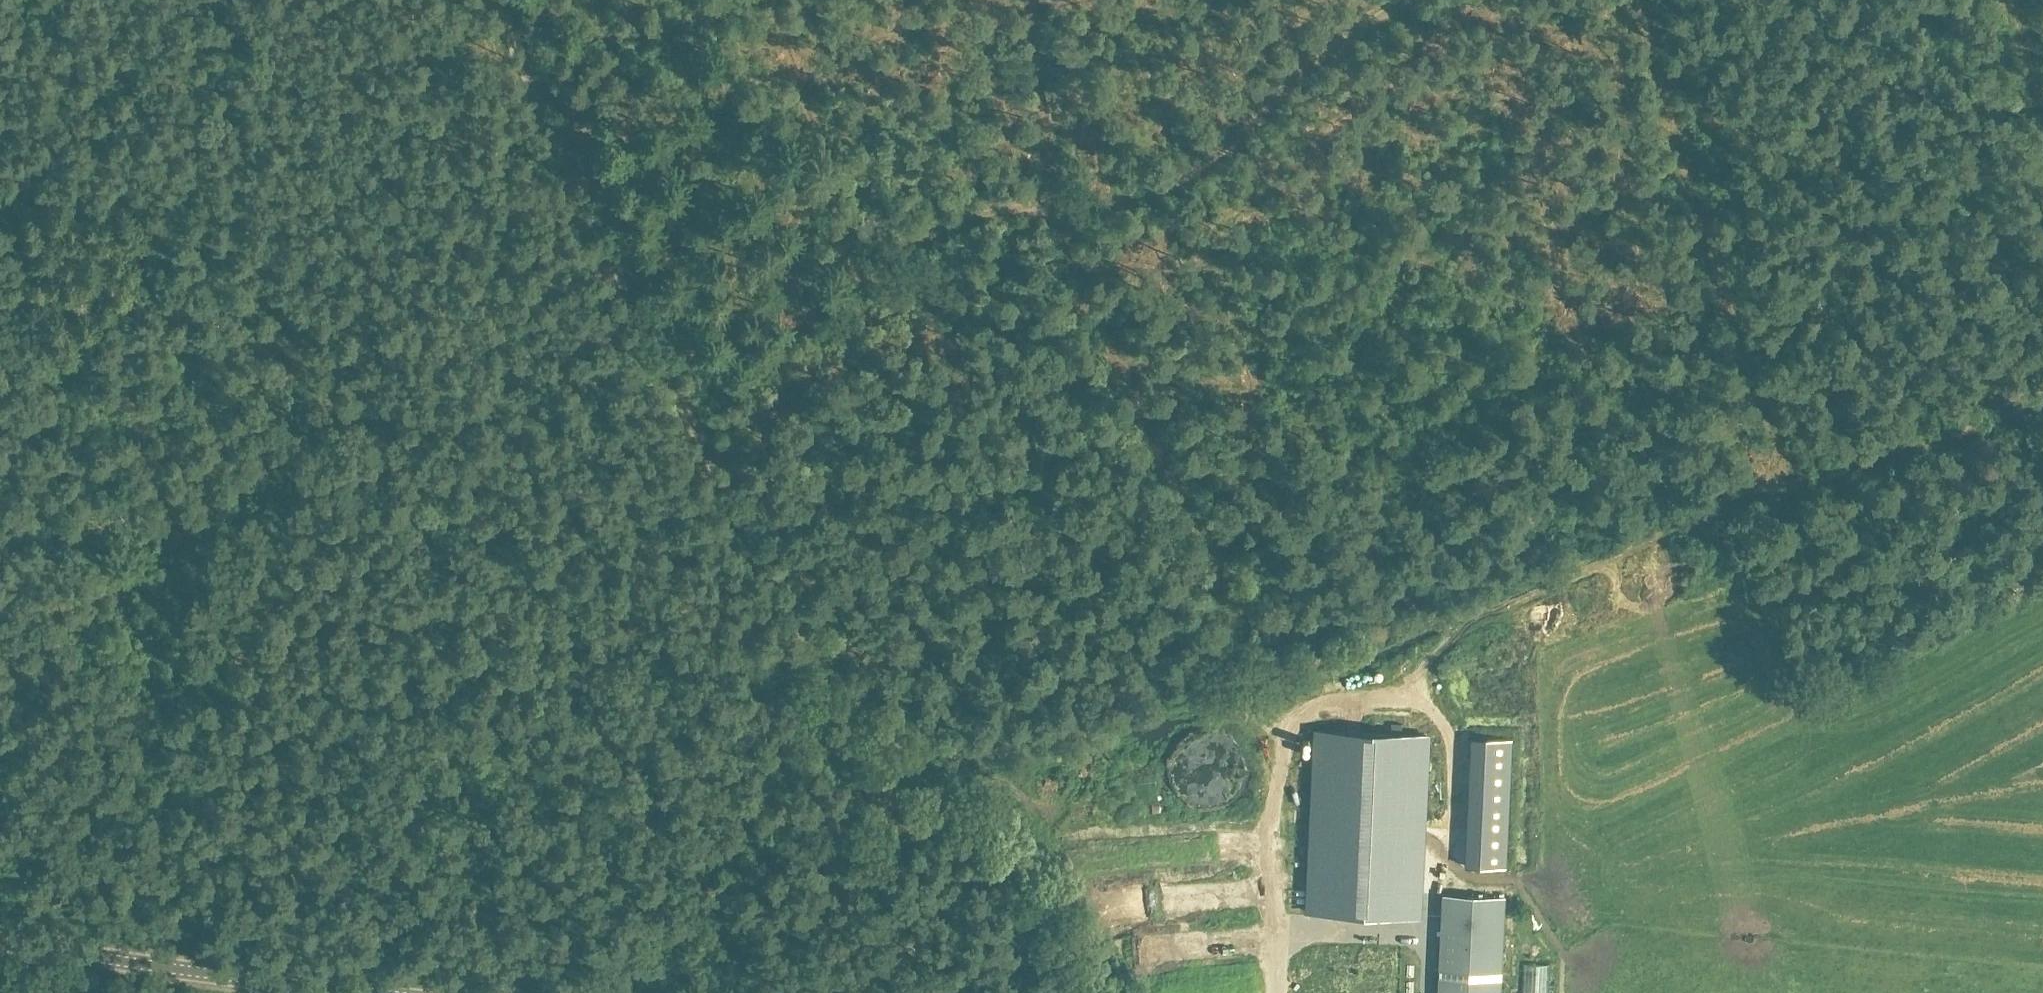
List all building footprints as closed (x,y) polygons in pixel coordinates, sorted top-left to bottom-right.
[(1309,911),(1343,912),(1417,916),(1425,734),(1317,729),(1314,795),(1309,911)] [(1201,888),(1208,916),(1224,913),(1217,884),(1201,888)] [(1505,896),(1444,893),(1440,976),(1441,976),(1440,992),(1500,992),(1505,896)] [(1298,954),(1300,992),(1420,992),(1417,921),(1359,924),(1360,951),(1298,954)] [(1155,948),(1160,972),(1169,970),(1164,946),(1155,948)] [(1551,961),(1530,962),(1532,992),(1553,992),(1551,961)] [(1174,992),(1184,992),(1185,987),(1177,985),(1174,992)]
